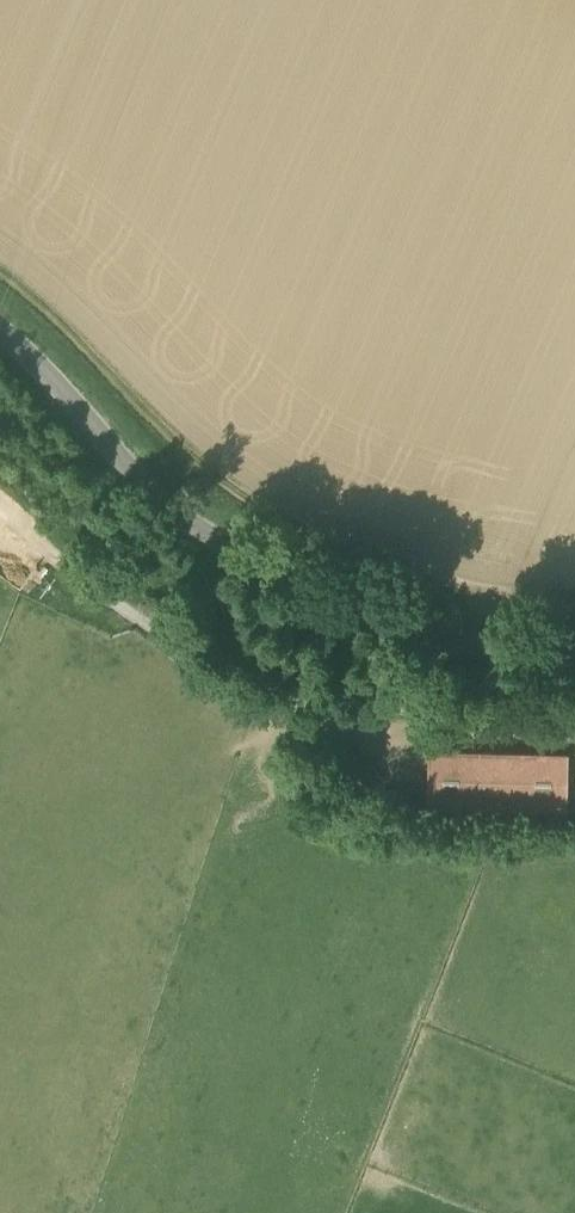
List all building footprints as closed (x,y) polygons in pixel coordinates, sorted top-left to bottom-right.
[(428,811),(567,813),(568,756),(429,754),(428,811)]
